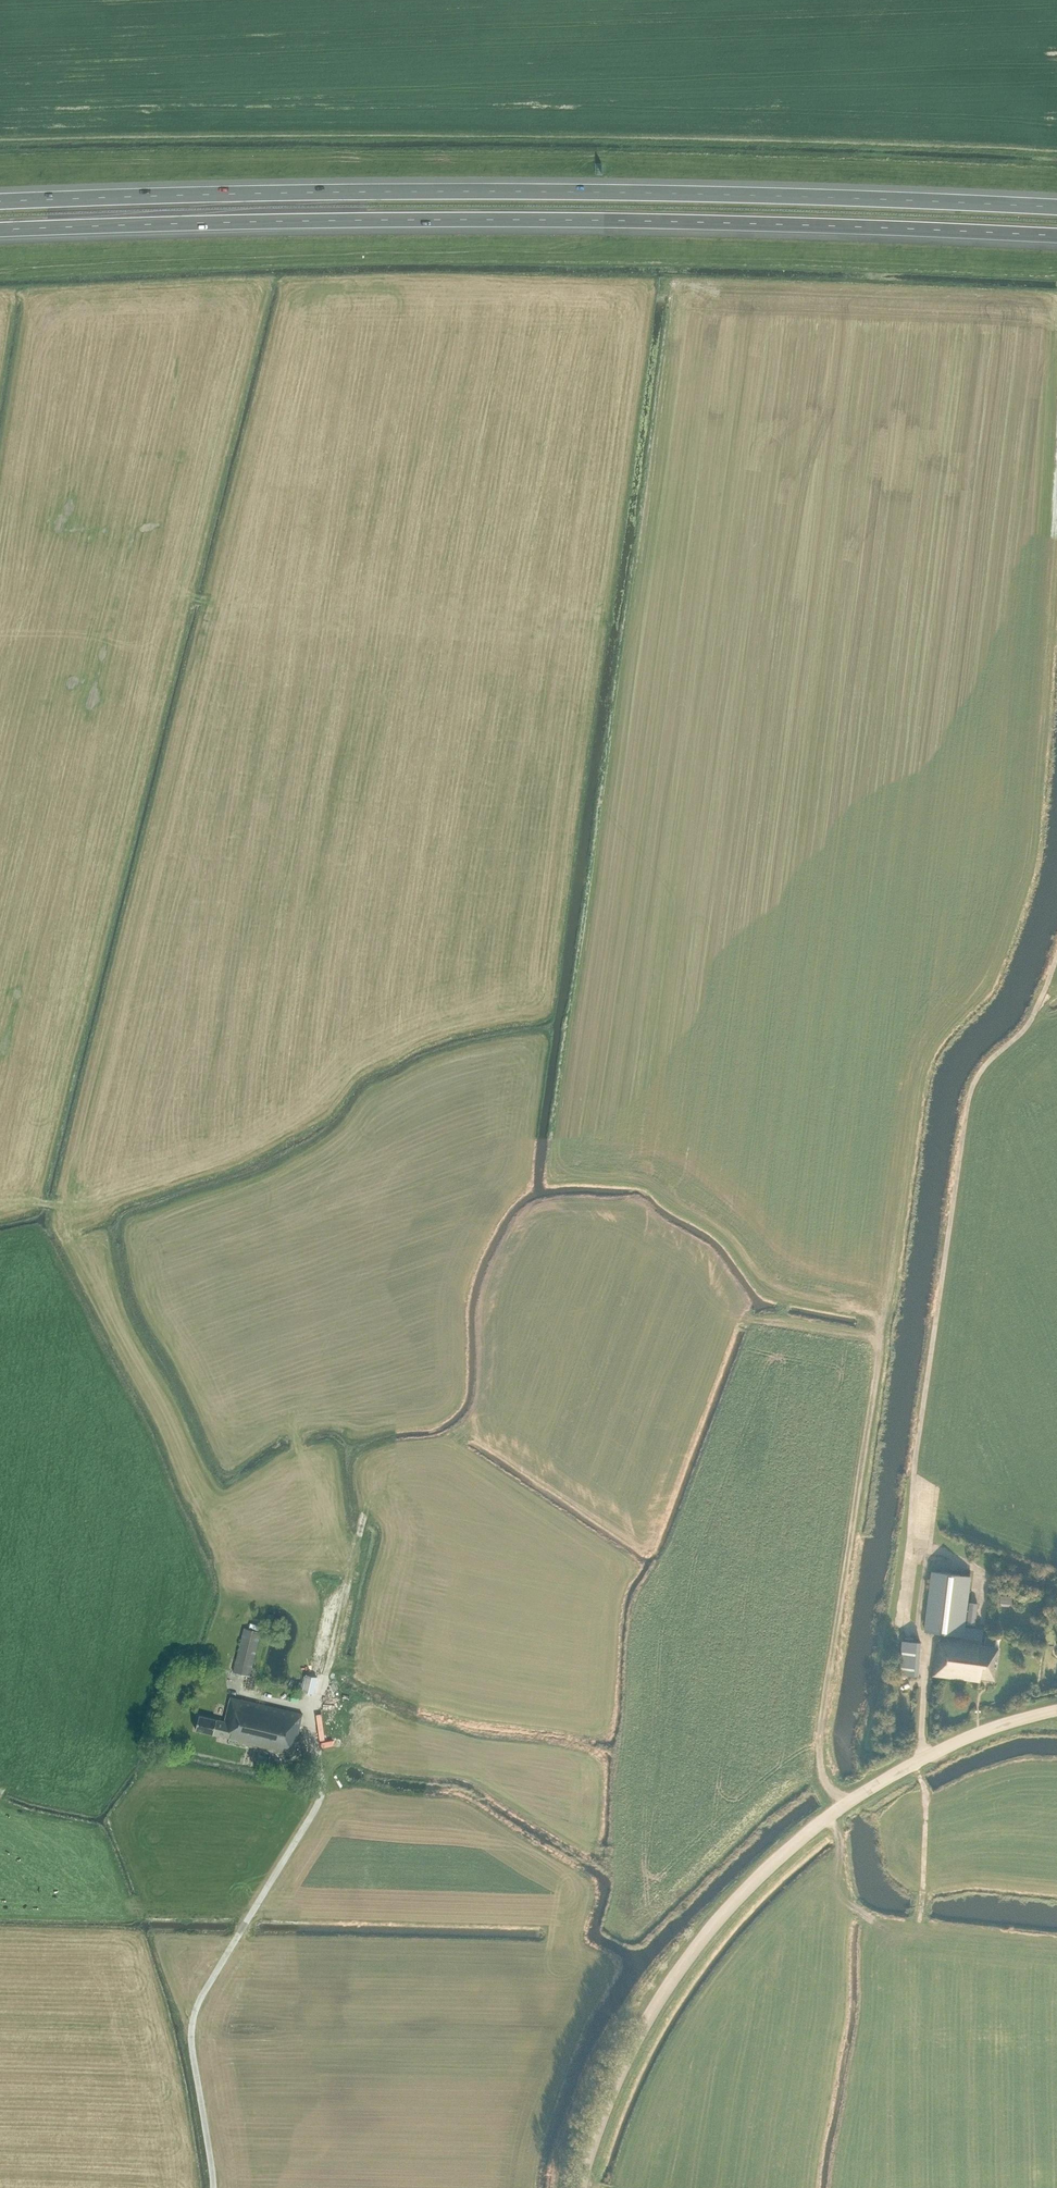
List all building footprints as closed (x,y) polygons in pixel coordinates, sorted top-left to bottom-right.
[(970,1577),(953,1574),(932,1572),(924,1631),(939,1633),(938,1647),(936,1647),(932,1676),(979,1682),(980,1679),(994,1680),(998,1647),(994,1647),(995,1638),(985,1637),(984,1646),(981,1645),(983,1631),(963,1628),(970,1577)] [(1010,1604),(1011,1597),(1000,1596),(999,1603),(1010,1604)] [(969,1603),(966,1624),(974,1625),(977,1604),(969,1603)] [(243,1627),(233,1671),(250,1675),(260,1632),(243,1627)] [(902,1641),(900,1674),(918,1675),(920,1643),(902,1641)] [(317,1678),(306,1675),(303,1690),(314,1692),(317,1678)] [(297,1712),(244,1700),(231,1697),(225,1721),(199,1715),(196,1729),(229,1737),(229,1741),(291,1756),(292,1756),(302,1714),(297,1712)] [(268,1758),(267,1767),(279,1769),(281,1761),(268,1758)]
